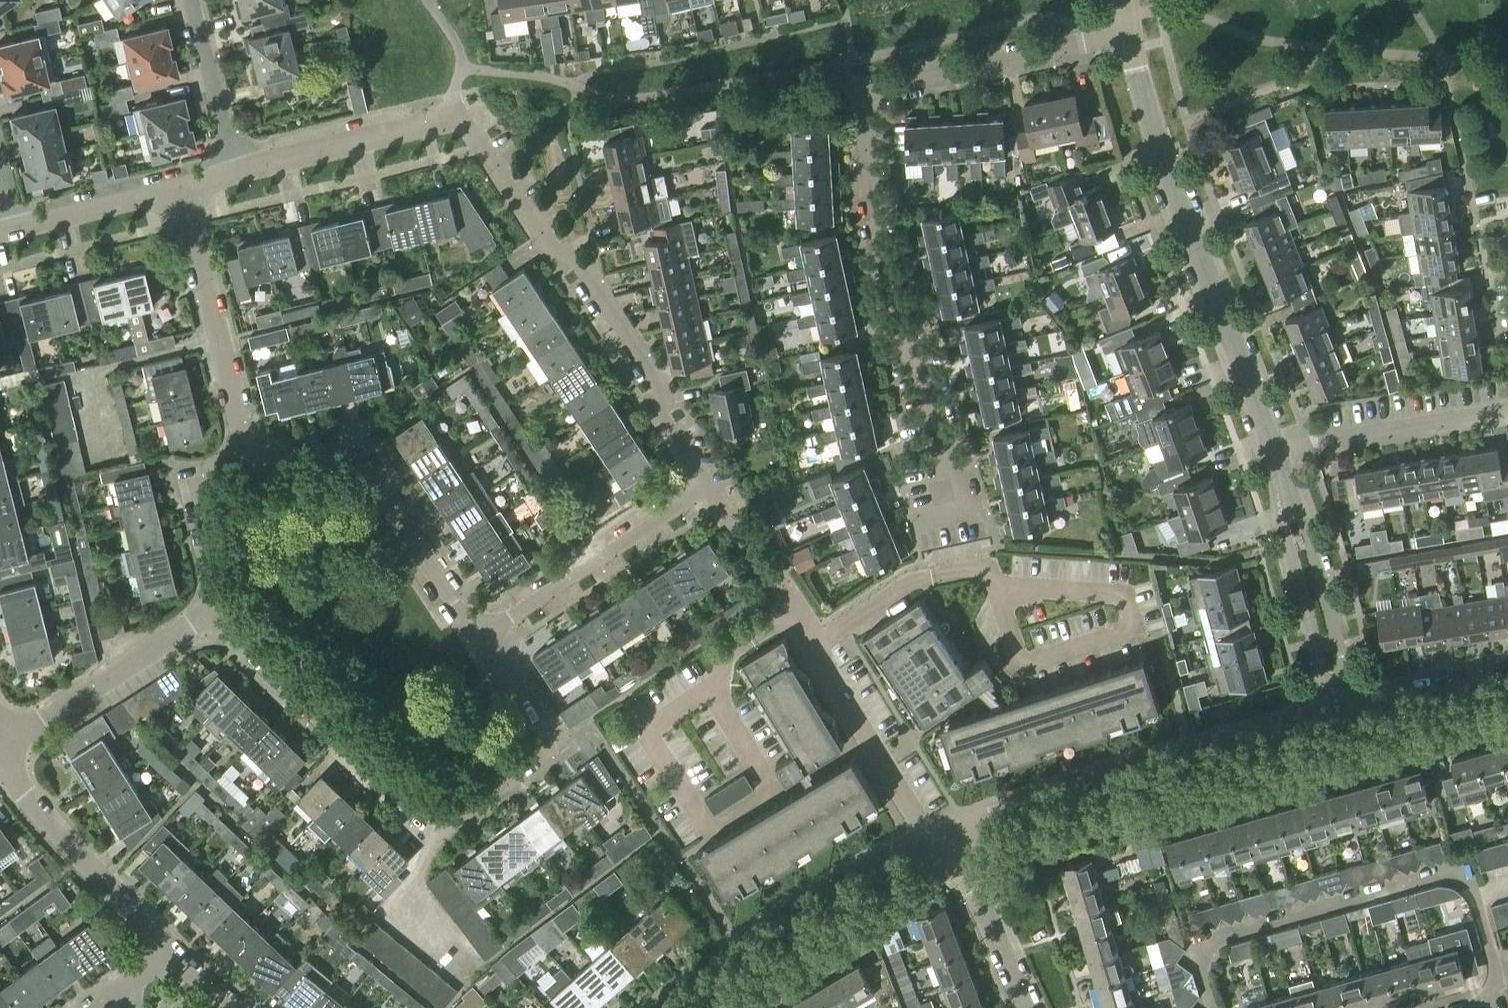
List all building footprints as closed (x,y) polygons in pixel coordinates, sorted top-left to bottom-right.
[(12,0),(0,0),(0,8),(12,0)] [(114,17),(139,0),(103,0),(114,17)] [(280,0),(238,0),(238,4),(236,4),(239,17),(259,12),(262,23),(290,16),(287,3),(281,5),(280,0)] [(522,17),(527,17),(525,0),(501,0),(503,12),(491,14),(495,39),(507,37),(505,20),(522,17)] [(544,29),(552,27),(548,0),(525,0),(527,17),(542,14),(544,29)] [(566,10),(573,9),(571,0),(548,0),(552,27),(560,26),(558,11),(566,10)] [(589,22),(597,20),(594,0),(571,0),(573,9),(587,7),(589,22)] [(615,3),(618,2),(618,0),(594,0),(597,20),(605,19),(603,5),(615,3)] [(654,0),(641,0),(643,16),(657,14),(654,0)] [(657,14),(671,11),(694,7),(692,0),(654,0),(657,14)] [(37,24),(58,19),(62,18),(59,6),(34,12),(37,23),(37,24)] [(250,51),(253,61),(293,51),(288,31),(309,26),(305,12),(290,16),(262,23),(251,26),(253,37),(244,39),(247,52),(250,51)] [(764,18),(766,26),(789,21),(787,13),(764,18)] [(657,14),(643,16),(646,36),(660,34),(657,14)] [(753,30),(753,29),(750,18),(742,20),(745,32),(753,30)] [(60,30),(58,19),(37,24),(37,23),(33,24),(36,36),(0,44),(0,61),(1,61),(3,69),(50,58),(44,34),(60,30)] [(80,36),(93,33),(92,33),(104,30),(101,19),(77,24),(80,36)] [(723,37),(731,35),(738,33),(735,21),(720,24),(723,37)] [(345,26),(334,29),(337,39),(347,36),(345,26)] [(560,26),(552,27),(553,31),(554,40),(562,39),(560,26)] [(92,33),(93,33),(95,45),(119,39),(117,27),(104,30),(92,33)] [(124,61),(124,62),(167,52),(166,44),(169,43),(165,27),(123,37),(128,60),(124,61)] [(697,32),(699,41),(699,43),(714,40),(711,29),(697,32)] [(553,31),(542,33),(544,42),(554,40),(553,31)] [(590,50),(579,51),(580,60),(591,59),(590,50)] [(293,51),(253,61),(255,70),(252,71),(255,83),(263,81),(267,97),(282,93),(281,89),(305,83),(302,70),(298,71),(293,51)] [(176,75),(173,59),(169,60),(167,52),(124,62),(127,77),(132,75),(134,85),(176,75)] [(55,79),(50,58),(3,69),(5,77),(1,77),(5,93),(55,81),(55,79)] [(62,92),(78,88),(86,86),(83,74),(59,80),(62,91),(62,92)] [(365,110),(358,81),(347,84),(354,112),(365,110)] [(106,91),(109,103),(125,99),(133,97),(130,85),(106,91)] [(81,99),(78,88),(62,92),(54,94),(57,105),(81,99)] [(1075,95),(1050,100),(1058,140),(1075,136),(1079,153),(1099,149),(1098,141),(1111,138),(1106,115),(1081,121),(1075,95)] [(132,110),(137,133),(184,122),(182,115),(186,114),(182,98),(132,110)] [(109,103),(101,105),(104,117),(128,111),(125,99),(109,103)] [(1033,145),(1058,140),(1050,100),(1024,106),(1029,132),(1015,135),(1016,137),(1019,155),(1021,164),(1036,161),(1033,145)] [(1411,154),(1419,154),(1419,142),(1443,141),(1441,107),(1429,108),(1429,104),(1407,105),(1410,143),(1411,154)] [(1410,143),(1407,105),(1387,106),(1389,144),(1410,143)] [(18,131),(20,139),(59,130),(53,106),(11,116),(14,132),(18,131)] [(1389,144),(1387,106),(1367,107),(1369,145),(1389,144)] [(1239,120),(1242,127),(1265,118),(1272,115),(1269,107),(1239,120)] [(1369,145),(1367,107),(1347,108),(1349,146),(1369,145)] [(1325,110),(1327,148),(1349,146),(1347,108),(1325,110)] [(957,115),(953,116),(955,159),(970,159),(971,178),(981,177),(980,158),(978,114),(977,114),(977,122),(963,122),(963,117),(957,117),(957,115)] [(982,114),(978,114),(980,158),(993,157),(994,177),(1005,176),(1002,120),(987,121),(987,116),(982,116),(982,114)] [(930,117),(932,160),(946,160),(947,179),(956,179),(955,159),(953,116),(953,123),(939,124),(939,119),(934,119),(934,117),(930,117)] [(933,180),(932,160),(930,117),(928,117),(929,125),(915,125),(915,120),(909,121),(909,119),(904,119),(905,124),(906,148),(907,162),(921,161),(922,181),(933,180)] [(260,118),(250,120),(252,128),(262,126),(260,118)] [(1278,151),(1274,140),(1265,118),(1242,127),(1247,138),(1222,148),(1231,169),(1278,151)] [(95,139),(104,137),(100,120),(91,123),(95,139)] [(184,122),(137,133),(138,134),(145,132),(152,159),(168,155),(167,152),(193,145),(190,129),(186,130),(184,122)] [(645,157),(640,135),(636,135),(634,124),(604,131),(607,142),(604,143),(609,165),(645,157)] [(906,148),(905,124),(895,124),(896,149),(906,148)] [(792,151),(829,150),(829,149),(836,149),(835,143),(834,143),(833,138),(828,139),(827,125),(796,126),(796,127),(771,128),(772,139),(791,138),(792,151)] [(712,138),(713,142),(723,141),(721,127),(701,129),(702,139),(712,138)] [(59,130),(20,139),(25,160),(68,150),(68,149),(64,150),(59,130)] [(1016,137),(1007,139),(1008,157),(1019,155),(1016,137)] [(723,141),(713,142),(714,156),(724,155),(723,141)] [(74,173),(68,150),(25,160),(27,168),(23,169),(27,185),(53,178),(54,182),(70,178),(69,175),(74,173)] [(794,175),(830,174),(830,173),(837,173),(837,167),(835,168),(834,163),(830,163),(829,150),(792,151),(773,152),(773,163),(793,162),(794,175)] [(1248,199),(1252,209),(1287,195),(1294,192),(1278,151),(1231,169),(1239,190),(1263,181),(1267,192),(1248,199)] [(650,178),(645,157),(609,165),(614,186),(650,178)] [(127,175),(124,163),(110,166),(113,178),(127,175)] [(107,177),(104,165),(90,168),(93,181),(107,177)] [(1412,169),(1411,169),(1413,179),(1431,175),(1428,165),(1412,169)] [(1387,179),(1384,168),(1371,172),(1373,182),(1387,179)] [(1398,172),(1399,176),(1400,182),(1405,181),(1413,179),(1411,169),(1398,172)] [(716,171),(717,185),(728,184),(726,170),(716,171)] [(1360,185),(1373,182),(1371,172),(1357,175),(1360,185)] [(1405,181),(1410,211),(1399,213),(1399,214),(1448,206),(1445,185),(1442,172),(1442,173),(1438,173),(1431,175),(1413,179),(1405,181)] [(1343,189),(1353,186),(1350,173),(1340,175),(1343,189)] [(795,199),(831,198),(831,197),(839,197),(838,191),(836,191),(836,187),(831,187),(830,174),(794,175),(774,176),(774,186),(794,185),(795,199)] [(1055,229),(1073,222),(1072,221),(1109,207),(1101,186),(1076,196),(1069,177),(1046,186),(1054,206),(1056,205),(1059,211),(1055,212),(1052,219),(1055,229)] [(654,199),(650,178),(614,186),(619,207),(654,199)] [(728,184),(717,185),(721,213),(732,212),(728,184)] [(461,188),(443,192),(453,232),(459,230),(472,251),(493,237),(461,188)] [(453,232),(443,192),(427,196),(429,201),(413,205),(422,241),(447,235),(447,233),(453,232)] [(1245,224),(1253,244),(1288,230),(1299,226),(1287,195),(1252,209),(1256,219),(1245,224)] [(654,199),(619,207),(624,229),(673,218),(668,196),(654,199)] [(1341,209),(1336,196),(1326,200),(1331,213),(1341,209)] [(796,224),(832,222),(840,222),(839,216),(837,216),(837,211),(832,211),(831,198),(795,199),(776,200),(777,211),(796,210),(796,224)] [(749,201),(749,212),(764,211),(764,201),(749,201)] [(395,204),(375,209),(385,250),(422,241),(413,205),(397,209),(395,204)] [(1448,206),(1399,214),(1403,234),(1452,226),(1448,206)] [(1109,207),(1072,221),(1073,222),(1080,241),(1069,245),(1074,258),(1097,249),(1093,238),(1117,228),(1109,207)] [(1359,207),(1349,211),(1354,224),(1364,220),(1359,207)] [(355,219),(338,223),(347,259),(385,250),(375,209),(354,214),(355,219)] [(920,246),(927,245),(962,237),(962,236),(959,223),(979,218),(977,209),(957,213),(957,212),(922,220),(925,234),(920,235),(921,240),(919,241),(920,246)] [(1341,209),(1331,213),(1336,225),(1346,221),(1341,209)] [(650,264),(687,256),(700,253),(693,220),(653,229),(656,241),(645,243),(650,264)] [(1359,237),(1369,233),(1364,220),(1354,224),(1359,237)] [(321,221),(301,227),(311,268),(347,259),(338,223),(323,227),(321,221)] [(1417,250),(1418,253),(1455,246),(1452,226),(1403,234),(1406,252),(1417,250)] [(282,236),(266,240),(275,277),(311,268),(301,227),(281,232),(282,236)] [(1288,230),(1253,244),(1260,263),(1296,249),(1288,230)] [(725,234),(728,247),(738,245),(735,231),(725,234)] [(968,260),(965,246),(984,242),(982,232),(962,236),(962,237),(927,245),(930,258),(925,259),(926,264),(924,265),(925,269),(932,268),(968,260)] [(1341,237),(1346,250),(1356,247),(1351,234),(1341,237)] [(802,255),(805,268),(842,260),(848,259),(847,254),(845,255),(844,250),(839,251),(836,237),(781,249),(783,259),(802,255)] [(242,246),(240,247),(242,254),(230,257),(240,298),(252,295),(249,283),(275,277),(266,240),(250,244),(249,239),(240,241),(242,246)] [(741,258),(738,245),(728,247),(731,261),(741,258)] [(1356,247),(1346,250),(1351,263),(1359,282),(1369,278),(1356,246),(1356,247)] [(1374,246),(1364,250),(1369,263),(1379,260),(1374,246)] [(1449,279),(1447,269),(1459,268),(1455,246),(1418,253),(1421,272),(1414,274),(1416,285),(1449,279)] [(1296,249),(1260,263),(1268,281),(1303,267),(1296,249)] [(655,286),(692,278),(687,256),(650,264),(655,286)] [(931,293),(938,292),(973,284),(973,283),(970,270),(989,265),(987,256),(968,260),(932,268),(935,281),(930,282),(932,287),(930,288),(931,293)] [(1070,265),(1067,256),(1053,261),(1056,270),(1070,265)] [(1081,266),(1088,284),(1086,297),(1088,301),(1105,295),(1142,280),(1133,258),(1108,268),(1103,257),(1081,266)] [(842,260),(805,268),(786,272),(788,283),(807,278),(810,292),(846,284),(853,282),(852,277),(850,278),(849,272),(844,273),(842,260)] [(1374,276),(1384,272),(1379,260),(1369,263),(1374,276)] [(140,309),(153,306),(143,265),(134,267),(136,273),(120,277),(129,312),(136,343),(138,354),(176,345),(174,334),(148,340),(140,309)] [(1275,301),(1289,296),(1292,304),(1314,296),(1303,267),(1268,281),(1275,301)] [(494,290),(509,313),(540,293),(525,270),(494,290)] [(430,272),(392,281),(395,293),(433,284),(430,272)] [(734,275),(737,290),(747,288),(744,273),(734,275)] [(91,322),(102,319),(129,312),(120,277),(103,281),(101,275),(81,280),(91,322)] [(653,299),(657,298),(659,307),(697,299),(692,278),(655,286),(654,285),(650,286),(653,299)] [(973,284),(938,292),(940,304),(936,305),(937,311),(934,311),(936,316),(978,307),(975,293),(995,289),(992,279),(973,283),(973,284)] [(1420,286),(1424,303),(1432,302),(1434,314),(1472,308),(1469,287),(1451,290),(1449,279),(1416,285),(1416,286),(1420,286)] [(46,295),(55,331),(91,322),(81,280),(61,285),(63,291),(46,295)] [(1150,303),(1142,280),(1105,295),(1109,306),(1098,310),(1107,333),(1130,324),(1125,313),(1150,303)] [(355,291),(358,302),(395,293),(392,281),(355,291)] [(816,315),(851,307),(858,305),(857,301),(856,302),(854,296),(849,297),(846,284),(810,292),(791,296),(793,306),(813,301),(816,315)] [(747,288),(737,290),(740,302),(750,300),(747,288)] [(38,367),(31,337),(55,331),(46,295),(29,299),(28,293),(8,298),(18,340),(26,370),(28,380),(41,377),(38,367)] [(555,315),(540,293),(509,313),(524,335),(555,315)] [(1365,297),(1369,309),(1378,306),(1375,294),(1365,297)] [(398,306),(412,327),(427,317),(414,296),(398,306)] [(18,340),(8,298),(0,300),(0,344),(6,342),(18,340)] [(701,320),(697,299),(659,307),(664,328),(701,320)] [(282,309),(282,310),(285,322),(322,312),(322,311),(319,300),(282,309)] [(450,335),(457,346),(466,340),(452,318),(463,311),(456,300),(436,314),(442,324),(436,329),(440,336),(440,335),(443,340),(450,335)] [(642,304),(632,306),(633,313),(644,311),(642,304)] [(1293,340),(1328,326),(1321,306),(1285,321),(1293,340)] [(851,307),(816,315),(796,319),(799,330),(818,325),(821,340),(856,332),(856,331),(863,329),(862,323),(860,323),(859,319),(854,320),(851,307)] [(1384,325),(1379,307),(1369,310),(1375,328),(1383,326),(1384,325)] [(1386,309),(1389,322),(1400,319),(1396,307),(1386,309)] [(365,308),(337,315),(340,326),(355,322),(367,319),(365,308)] [(1438,335),(1475,329),(1472,308),(1434,314),(1438,335)] [(256,316),(259,328),(285,322),(282,310),(256,316)] [(312,321),(312,322),(314,332),(340,326),(337,315),(312,321)] [(569,337),(555,315),(524,335),(538,357),(569,337)] [(756,329),(753,316),(743,318),(746,331),(756,329)] [(963,354),(970,352),(1005,344),(1002,330),(1021,326),(1019,316),(999,321),(999,320),(964,328),(967,342),(963,343),(964,348),(961,348),(963,354)] [(1400,319),(1389,322),(1395,341),(1405,340),(1400,319)] [(706,341),(701,320),(664,328),(669,349),(706,341)] [(314,332),(312,322),(287,328),(289,339),(290,339),(314,332)] [(1293,340),(1300,359),(1336,344),(1328,326),(1293,340)] [(1375,352),(1381,350),(1380,350),(1389,348),(1383,326),(1375,328),(1377,337),(1372,338),(1375,352)] [(1114,350),(1123,373),(1168,355),(1159,331),(1137,340),(1131,327),(1099,340),(1105,354),(1114,350)] [(289,339),(287,328),(249,337),(252,349),(290,339),(289,339)] [(756,329),(746,332),(749,344),(759,342),(756,329)] [(1441,355),(1479,348),(1475,329),(1438,335),(1441,355)] [(569,337),(538,357),(552,378),(583,359),(569,337)] [(457,346),(472,368),(481,362),(466,340),(457,346)] [(966,372),(967,377),(1010,367),(1007,354),(1027,349),(1025,340),(1005,344),(970,352),(973,365),(968,366),(969,371),(966,372)] [(1401,362),(1411,360),(1405,340),(1395,341),(1401,362)] [(669,349),(673,370),(689,367),(691,378),(713,374),(706,341),(669,349)] [(138,354),(136,343),(102,351),(104,362),(138,354)] [(1300,359),(1308,378),(1344,364),(1336,344),(1300,359)] [(338,363),(323,367),(331,403),(332,407),(333,407),(333,405),(340,403),(340,401),(357,397),(358,397),(347,352),(346,346),(339,348),(335,354),(338,363)] [(767,361),(780,358),(777,347),(765,349),(767,361)] [(1380,350),(1381,350),(1383,362),(1393,359),(1390,347),(1389,348),(1380,350)] [(1433,377),(1444,375),(1482,369),(1479,348),(1441,355),(1429,357),(1433,377)] [(361,349),(347,352),(358,397),(357,397),(358,401),(360,400),(359,398),(367,396),(366,394),(384,390),(384,389),(394,387),(396,387),(394,380),(393,380),(390,366),(388,364),(385,351),(373,354),(374,355),(363,357),(361,349)] [(823,370),(826,383),(862,376),(869,374),(867,369),(866,370),(864,365),(859,366),(856,352),(822,359),(822,360),(801,364),(803,374),(823,370)] [(764,362),(763,358),(762,353),(745,356),(747,366),(764,362)] [(1120,418),(1135,412),(1172,397),(1167,384),(1178,379),(1168,355),(1123,373),(1131,393),(1113,401),(1120,418)] [(146,402),(158,399),(158,398),(190,390),(184,366),(180,367),(178,357),(142,366),(147,387),(144,391),(146,402)] [(62,362),(64,371),(78,368),(76,359),(62,362)] [(446,359),(431,369),(438,379),(453,369),(446,359)] [(472,368),(486,390),(495,385),(499,382),(486,359),(481,362),(472,368)] [(598,381),(583,359),(552,378),(567,400),(598,381)] [(1414,373),(1411,360),(1401,362),(1405,376),(1414,373)] [(39,367),(41,377),(64,371),(62,362),(39,367)] [(769,374),(779,372),(776,362),(767,364),(769,374)] [(1010,367),(967,377),(975,375),(978,388),(973,390),(974,394),(972,395),(973,400),(1015,390),(1012,377),(1033,373),(1030,363),(1010,367)] [(1352,384),(1344,364),(1308,378),(1316,399),(1352,384)] [(308,409),(298,373),(281,377),(278,367),(258,372),(268,411),(279,408),(281,415),(282,415),(283,419),(284,419),(283,417),(291,415),(291,413),(307,409),(308,409)] [(323,367),(298,373),(308,409),(307,409),(308,413),(309,413),(309,411),(317,409),(316,407),(331,403),(323,367)] [(1383,372),(1389,393),(1401,390),(1395,369),(1383,372)] [(0,376),(0,386),(28,380),(26,370),(0,376)] [(711,393),(721,437),(752,430),(744,390),(749,388),(745,371),(720,377),(723,390),(711,393)] [(477,411),(486,405),(466,375),(446,388),(452,399),(464,391),(477,411)] [(412,389),(418,400),(438,387),(432,376),(412,389)] [(862,376),(826,383),(807,387),(809,398),(829,393),(831,407),(867,400),(867,399),(874,397),(873,393),(870,393),(869,388),(865,389),(862,376)] [(42,384),(45,397),(66,392),(63,380),(42,384)] [(40,419),(31,381),(7,387),(10,399),(23,397),(29,422),(40,419)] [(581,422),(612,402),(598,381),(567,400),(581,422)] [(111,385),(117,408),(127,405),(121,382),(111,385)] [(500,411),(509,406),(495,385),(486,390),(500,411)] [(984,422),(985,423),(1004,419),(1006,427),(1022,423),(1017,401),(1038,396),(1035,386),(1015,390),(973,400),(980,399),(983,412),(978,413),(979,418),(977,418),(977,424),(984,422)] [(190,390),(158,398),(158,399),(164,422),(196,414),(190,390)] [(45,397),(47,408),(69,403),(66,392),(45,397)] [(784,392),(773,395),(777,412),(788,409),(784,392)] [(1144,446),(1145,447),(1199,428),(1190,404),(1176,408),(1172,397),(1135,412),(1139,421),(1137,423),(1140,433),(1140,435),(1139,437),(1140,440),(1141,442),(1142,444),(1144,446)] [(812,411),(814,421),(834,417),(836,429),(872,422),(879,421),(878,416),(876,417),(875,411),(870,412),(867,400),(831,407),(812,411)] [(581,422),(596,444),(627,424),(612,402),(581,422)] [(47,408),(50,421),(72,416),(69,403),(47,408)] [(127,405),(117,408),(123,432),(133,429),(127,405)] [(499,426),(486,405),(477,411),(491,431),(499,426)] [(509,406),(500,411),(515,434),(523,429),(509,406)] [(196,414),(164,422),(167,434),(163,435),(165,443),(169,442),(170,445),(202,437),(196,414)] [(50,421),(53,432),(75,427),(72,416),(50,421)] [(409,457),(436,438),(423,418),(395,436),(409,457)] [(40,419),(29,422),(35,447),(46,444),(40,419)] [(872,422),(836,429),(817,433),(819,444),(839,440),(842,454),(852,452),(867,449),(877,447),(877,445),(884,444),(883,439),(881,440),(880,434),(875,435),(872,422)] [(640,445),(627,424),(596,444),(610,465),(640,445)] [(499,426),(491,431),(504,451),(512,446),(499,426)] [(53,432),(56,443),(77,439),(75,427),(53,432)] [(992,464),(999,463),(1034,454),(1031,441),(1051,436),(1048,427),(1029,431),(994,439),(997,452),(991,454),(992,458),(990,459),(992,464)] [(514,434),(528,456),(539,449),(524,428),(523,429),(515,434),(514,434)] [(1144,489),(1151,486),(1185,473),(1190,472),(1186,460),(1207,452),(1199,428),(1145,447),(1150,461),(1154,462),(1156,467),(1151,469),(1141,481),(1144,489)] [(123,432),(131,464),(141,461),(133,429),(123,432)] [(436,438),(409,457),(422,477),(450,459),(436,438)] [(56,443),(58,455),(80,450),(77,439),(56,443)] [(46,444),(35,447),(41,472),(52,469),(46,444)] [(640,445),(610,465),(625,488),(613,496),(621,507),(654,485),(647,474),(656,468),(640,445)] [(504,451),(517,472),(526,466),(512,446),(504,451)] [(539,449),(528,456),(542,478),(556,469),(558,468),(543,446),(539,449)] [(1501,470),(1497,448),(1477,451),(1485,500),(1507,496),(1507,469),(1501,470)] [(867,449),(852,452),(853,459),(868,454),(867,449)] [(58,455),(61,467),(83,462),(80,450),(58,455)] [(997,482),(996,482),(997,487),(1004,486),(1040,478),(1036,464),(1056,459),(1053,450),(1034,454),(999,463),(1002,476),(996,477),(997,482)] [(1463,492),(1483,489),(1484,500),(1485,500),(1477,451),(1457,455),(1463,492)] [(3,455),(0,456),(0,483),(9,480),(3,455)] [(1457,455),(1437,458),(1443,496),(1463,492),(1457,455)] [(1437,458),(1416,462),(1422,499),(1443,496),(1437,458)] [(473,470),(462,478),(450,459),(422,477),(435,497),(474,471),(473,470)] [(110,493),(112,504),(152,495),(144,461),(141,461),(131,464),(99,471),(102,483),(115,480),(118,491),(110,493)] [(61,467),(64,478),(86,473),(83,462),(61,467)] [(1402,503),(1422,499),(1416,462),(1396,465),(1402,503)] [(1383,506),(1402,503),(1396,465),(1376,469),(1383,506)] [(526,466),(517,472),(530,491),(538,485),(526,466)] [(869,481),(863,468),(812,489),(816,498),(834,491),(839,503),(874,490),(880,487),(878,482),(876,483),(875,479),(869,481)] [(52,469),(41,472),(47,498),(58,495),(52,469)] [(571,490),(556,469),(542,478),(557,500),(571,490)] [(1376,469),(1356,472),(1357,476),(1345,478),(1346,491),(1350,510),(1362,508),(1362,510),(1383,506),(1376,469)] [(487,492),(474,471),(435,497),(449,517),(487,492)] [(1009,509),(1045,501),(1041,487),(1072,480),(1070,471),(1040,478),(1004,486),(1007,499),(1001,500),(1002,506),(1001,506),(1002,511),(1009,509)] [(64,478),(72,514),(81,512),(73,477),(86,474),(86,473),(64,478)] [(1174,491),(1182,514),(1220,501),(1211,476),(1189,484),(1185,473),(1151,486),(1152,490),(1158,488),(1161,495),(1174,491)] [(9,480),(0,483),(0,510),(15,506),(9,480)] [(543,511),(544,511),(552,506),(538,485),(530,491),(536,501),(528,507),(534,516),(543,510),(543,511)] [(849,525),(883,511),(889,509),(887,505),(886,506),(884,500),(879,502),(874,490),(839,503),(822,510),(826,520),(844,513),(849,525)] [(487,492),(449,517),(461,536),(489,518),(500,511),(487,492)] [(64,520),(58,495),(47,498),(53,523),(64,520)] [(125,524),(126,526),(158,519),(152,495),(112,504),(108,505),(111,518),(118,517),(120,525),(125,524)] [(1064,497),(1045,501),(1009,509),(1012,522),(1006,523),(1007,528),(1006,528),(1007,533),(1014,532),(1016,533),(1049,525),(1047,510),(1066,506),(1064,497)] [(1220,501),(1182,514),(1168,519),(1177,533),(1180,542),(1177,543),(1181,554),(1210,546),(1206,533),(1229,525),(1220,501)] [(559,553),(575,542),(552,505),(552,506),(544,511),(555,530),(544,538),(551,548),(554,546),(559,553)] [(15,506),(0,510),(0,536),(4,535),(21,531),(15,506)] [(831,533),(835,543),(853,535),(858,547),(893,533),(898,531),(896,526),(895,527),(893,522),(889,524),(883,511),(849,525),(831,533)] [(72,514),(78,538),(88,535),(86,535),(81,512),(72,514)] [(489,518),(461,536),(475,557),(502,539),(489,518)] [(126,526),(131,550),(132,550),(163,542),(158,519),(126,526)] [(1483,525),(1470,527),(1471,538),(1485,536),(1483,525)] [(1458,540),(1471,538),(1470,527),(1456,530),(1458,540)] [(0,536),(0,578),(46,566),(42,553),(28,556),(21,531),(4,535),(0,536)] [(502,539),(475,557),(488,577),(491,575),(497,584),(531,562),(512,532),(502,539)] [(1442,532),(1429,535),(1430,545),(1444,543),(1442,532)] [(893,533),(858,547),(829,559),(833,570),(863,557),(868,571),(902,556),(902,555),(908,553),(906,547),(904,548),(902,544),(898,546),(893,533)] [(88,535),(78,538),(83,561),(94,559),(88,535)] [(1417,547),(1430,545),(1429,535),(1415,537),(1417,547)] [(1389,541),(1390,551),(1390,552),(1404,549),(1402,539),(1389,541)] [(1356,546),(1358,557),(1390,551),(1389,541),(1356,546)] [(132,550),(131,550),(121,552),(126,575),(137,573),(143,597),(175,590),(163,542),(132,550)] [(687,557),(707,587),(729,573),(709,542),(687,557)] [(1488,542),(1475,544),(1477,554),(1490,552),(1488,542)] [(1463,556),(1477,554),(1475,544),(1462,546),(1463,556)] [(791,555),(798,572),(812,567),(804,549),(791,555)] [(1445,549),(1432,551),(1433,562),(1447,560),(1445,549)] [(1433,562),(1432,551),(1413,554),(1414,565),(1433,562)] [(1413,554),(1390,558),(1392,569),(1414,565),(1413,554)] [(685,602),(707,587),(687,557),(665,571),(685,602)] [(1390,558),(1356,564),(1358,578),(1379,574),(1378,571),(1392,569),(1390,558)] [(67,583),(71,600),(82,597),(73,559),(49,565),(52,577),(53,577),(55,586),(67,583)] [(94,559),(83,561),(98,623),(108,621),(94,559)] [(1193,609),(1246,594),(1243,585),(1241,585),(1235,566),(1189,579),(1194,595),(1189,596),(1193,609)] [(663,617),(685,602),(665,571),(642,586),(663,617)] [(40,607),(34,581),(0,590),(0,603),(3,616),(22,612),(40,607)] [(1485,599),(1491,634),(1507,631),(1507,608),(1504,585),(1503,581),(1494,583),(1497,597),(1485,599)] [(641,631),(663,617),(642,586),(621,600),(641,631)] [(1205,636),(1247,625),(1245,619),(1250,618),(1246,605),(1248,605),(1246,594),(1193,609),(1196,623),(1201,621),(1205,636)] [(1421,602),(1420,603),(1418,596),(1409,597),(1411,604),(1398,606),(1405,642),(1426,638),(1421,610),(1422,610),(1421,602)] [(1464,603),(1463,603),(1461,596),(1453,597),(1454,604),(1442,606),(1441,599),(1440,599),(1448,641),(1470,638),(1464,603)] [(82,597),(71,600),(77,626),(88,623),(82,597)] [(731,623),(753,608),(746,597),(723,612),(724,613),(731,623)] [(1398,606),(1390,608),(1389,598),(1375,600),(1376,610),(1382,645),(1405,642),(1398,606)] [(1432,601),(1433,608),(1422,610),(1421,610),(1426,638),(1427,645),(1448,641),(1440,599),(1432,601)] [(1470,638),(1491,634),(1485,599),(1464,603),(1470,638)] [(621,600),(599,614),(620,645),(641,631),(621,600)] [(922,715),(926,722),(997,675),(985,658),(967,670),(920,600),(868,635),(872,641),(874,648),(873,653),(883,667),(888,669),(894,673),(901,683),(903,691),(902,696),(911,710),(916,711),(922,715)] [(1165,616),(1174,614),(1170,601),(1161,603),(1165,616)] [(3,616),(10,642),(28,638),(47,633),(40,607),(22,612),(3,616)] [(703,628),(708,637),(730,623),(724,613),(703,628)] [(599,614),(578,629),(598,659),(620,645),(599,614)] [(1174,614),(1165,616),(1169,630),(1177,628),(1174,614)] [(98,623),(101,637),(116,634),(112,620),(108,621),(98,623)] [(88,623),(77,626),(82,650),(70,654),(73,666),(97,660),(88,623)] [(1208,666),(1261,651),(1259,642),(1256,642),(1253,630),(1249,631),(1247,625),(1205,636),(1209,652),(1205,653),(1208,666)] [(578,629),(556,643),(576,674),(578,672),(582,679),(594,671),(590,665),(598,659),(578,629)] [(53,660),(47,633),(28,638),(10,642),(17,669),(53,660)] [(787,643),(784,638),(742,663),(796,751),(777,762),(788,779),(844,745),(839,736),(839,732),(837,725),(832,717),(827,712),(823,711),(814,695),(814,691),(812,684),(807,676),(802,671),(798,670),(789,654),(789,650),(787,643)] [(554,689),(576,674),(556,643),(534,658),(554,689)] [(1264,662),(1261,651),(1208,666),(1212,680),(1217,678),(1221,694),(1244,688),(1244,691),(1255,688),(1254,685),(1267,682),(1262,662),(1264,662)] [(642,679),(664,665),(659,657),(658,656),(637,671),(642,679)] [(1189,671),(1185,657),(1177,660),(1180,674),(1189,671)] [(1145,659),(942,726),(944,733),(935,736),(932,746),(946,770),(956,772),(957,774),(960,773),(959,772),(975,766),(977,772),(995,767),(993,762),(1009,757),(1011,763),(1043,752),(1041,746),(1057,741),(1059,745),(1062,744),(1060,740),(1076,735),(1078,741),(1110,730),(1109,725),(1125,720),(1126,725),(1144,719),(1142,713),(1158,707),(1158,709),(1162,711),(1145,659)] [(621,694),(642,679),(637,671),(634,666),(612,680),(615,685),(621,694)] [(164,677),(177,697),(187,691),(174,670),(164,677)] [(205,724),(237,692),(214,670),(202,678),(208,686),(196,698),(198,699),(195,702),(202,710),(197,715),(205,723),(205,724)] [(164,677),(154,683),(166,704),(177,697),(164,677)] [(1203,708),(1196,682),(1184,685),(1191,711),(1203,708)] [(156,710),(166,704),(154,683),(144,690),(156,710)] [(621,694),(615,685),(604,692),(601,688),(590,695),(600,709),(610,702),(610,701),(621,694)] [(146,716),(156,710),(144,690),(134,696),(146,716)] [(231,731),(231,732),(254,708),(237,692),(205,724),(222,741),(231,731)] [(600,709),(590,695),(560,715),(569,729),(600,709)] [(134,696),(124,703),(136,723),(146,716),(134,696)] [(124,703),(114,709),(126,729),(136,723),(124,703)] [(248,748),(271,725),(254,708),(231,732),(248,748)] [(114,709),(103,715),(116,735),(126,729),(114,709)] [(106,741),(116,735),(103,715),(94,721),(106,741)] [(94,721),(63,741),(79,766),(76,768),(78,770),(82,777),(85,775),(94,790),(94,791),(95,791),(127,772),(126,771),(131,767),(124,755),(118,759),(112,748),(111,749),(106,741),(94,721)] [(176,754),(183,746),(161,725),(154,732),(176,754)] [(265,765),(288,742),(271,725),(248,748),(265,765)] [(288,742),(265,765),(275,774),(269,780),(277,788),(305,759),(296,750),(300,747),(292,739),(289,743),(288,742)] [(146,759),(154,751),(145,741),(137,750),(146,759)] [(183,746),(176,754),(193,770),(200,763),(183,746)] [(1507,778),(1507,746),(1500,748),(1507,778)] [(1485,785),(1507,778),(1500,748),(1477,755),(1485,785)] [(146,759),(165,777),(169,774),(173,769),(154,751),(146,759)] [(200,763),(209,772),(216,764),(208,755),(200,763)] [(1488,797),(1485,785),(1477,755),(1453,761),(1457,777),(1444,781),(1451,807),(1488,797)] [(210,787),(217,780),(210,773),(209,772),(200,763),(193,770),(210,787)] [(581,773),(559,790),(582,820),(590,829),(610,814),(610,809),(604,801),(612,796),(588,764),(579,771),(581,773)] [(856,764),(704,856),(728,895),(730,893),(729,892),(744,883),(747,888),(763,879),(760,875),(775,866),(778,871),(792,863),(792,862),(799,857),(796,853),(810,845),(813,849),(819,845),(820,846),(836,836),(833,831),(847,822),(849,826),(865,817),(862,811),(876,803),(877,804),(880,802),(856,764)] [(1411,773),(1393,778),(1403,811),(1405,820),(1417,816),(1414,808),(1429,804),(1418,764),(1409,767),(1411,773)] [(169,774),(165,777),(183,795),(192,786),(173,769),(169,774)] [(94,790),(92,792),(96,799),(99,798),(108,812),(140,792),(127,772),(95,791),(94,791),(94,790)] [(1403,811),(1393,778),(1392,772),(1384,774),(1386,780),(1370,785),(1379,818),(1377,818),(1380,827),(1392,824),(1390,815),(1403,811)] [(745,774),(738,778),(743,787),(750,782),(745,774)] [(299,799),(317,816),(340,792),(322,775),(299,799)] [(738,778),(732,782),(738,790),(743,787),(738,778)] [(1361,787),(1344,792),(1354,825),(1352,825),(1355,835),(1367,831),(1364,822),(1377,818),(1379,818),(1370,785),(1368,779),(1359,781),(1361,787)] [(227,804),(235,796),(217,780),(210,787),(227,804)] [(732,782),(726,785),(732,794),(738,790),(732,782)] [(750,782),(743,787),(748,793),(754,789),(750,782)] [(726,798),(732,794),(726,785),(721,789),(726,798)] [(1344,792),(1342,786),(1334,788),(1336,794),(1319,799),(1329,832),(1327,833),(1330,842),(1342,838),(1340,829),(1352,825),(1354,825),(1344,792)] [(743,787),(738,790),(742,797),(748,793),(743,787)] [(721,789),(715,793),(720,802),(726,798),(721,789)] [(582,820),(559,790),(538,806),(560,836),(562,835),(582,820)] [(738,790),(732,794),(736,801),(742,797),(738,790)] [(196,791),(179,808),(188,817),(195,809),(212,825),(219,818),(202,802),(205,799),(196,791)] [(108,812),(105,813),(110,821),(113,820),(122,834),(132,849),(162,817),(151,799),(146,803),(140,792),(108,812)] [(334,833),(357,810),(340,792),(317,816),(334,833)] [(715,793),(710,796),(715,805),(720,802),(715,793)] [(1311,802),(1294,807),(1304,839),(1302,840),(1305,849),(1318,845),(1315,836),(1327,833),(1329,832),(1319,799),(1318,793),(1310,796),(1311,802)] [(732,794),(726,798),(731,804),(736,801),(732,794)] [(249,832),(267,815),(258,806),(251,812),(235,796),(227,804),(241,817),(237,821),(249,832)] [(715,805),(710,796),(705,799),(710,808),(715,805)] [(726,798),(720,802),(725,808),(731,804),(726,798)] [(1294,807),(1293,800),(1284,803),(1286,809),(1268,814),(1278,847),(1280,856),(1292,853),(1289,844),(1302,840),(1304,839),(1294,807)] [(720,802),(715,805),(720,811),(725,808),(720,802)] [(720,811),(715,805),(710,808),(715,815),(720,811)] [(258,835),(279,854),(286,847),(269,831),(285,814),(276,806),(267,815),(249,832),(256,838),(258,835)] [(538,806),(517,821),(545,859),(556,851),(553,848),(565,839),(562,835),(560,836),(538,806)] [(1265,851),(1278,847),(1268,814),(1266,808),(1259,810),(1261,816),(1244,821),(1253,854),(1256,863),(1267,860),(1265,851)] [(351,849),(374,826),(357,810),(334,833),(351,849)] [(1244,821),(1242,815),(1235,818),(1236,823),(1219,828),(1229,861),(1231,870),(1243,867),(1241,857),(1253,854),(1244,821)] [(212,825),(230,842),(237,835),(219,818),(212,825)] [(517,821),(496,837),(519,867),(525,874),(545,859),(517,821)] [(1215,865),(1229,861),(1219,828),(1218,822),(1209,824),(1211,830),(1194,835),(1204,868),(1206,877),(1218,874),(1215,865)] [(607,855),(615,864),(652,836),(643,823),(626,835),(629,839),(607,855)] [(1496,827),(1498,835),(1507,832),(1507,823),(1496,827)] [(190,849),(164,824),(142,846),(150,853),(141,862),(160,880),(182,857),(190,849)] [(368,866),(391,842),(374,826),(351,849),(368,866)] [(1496,827),(1473,833),(1475,841),(1498,835),(1496,827)] [(12,845),(0,828),(0,854),(12,845)] [(1156,829),(1144,832),(1154,866),(1160,865),(1166,863),(1156,829)] [(1190,872),(1204,868),(1194,835),(1193,829),(1185,831),(1187,837),(1170,842),(1182,885),(1193,881),(1190,872)] [(1144,832),(1133,836),(1143,870),(1154,866),(1144,832)] [(247,859),(254,851),(237,835),(230,842),(247,859)] [(519,867),(496,837),(476,852),(499,882),(519,867)] [(645,848),(614,872),(621,881),(641,866),(651,857),(660,870),(670,861),(655,841),(645,848)] [(391,842),(368,866),(385,883),(408,860),(391,842)] [(1414,849),(1414,850),(1417,858),(1422,861),(1433,867),(1436,862),(1441,864),(1447,854),(1442,851),(1439,842),(1414,849)] [(1503,866),(1507,865),(1507,843),(1498,846),(1503,866)] [(1487,849),(1493,869),(1503,866),(1498,846),(1487,849)] [(293,868),(296,871),(303,864),(286,847),(279,854),(293,868)] [(1476,852),(1482,872),(1493,869),(1487,849),(1476,852)] [(1391,865),(1397,868),(1408,874),(1411,869),(1416,872),(1422,861),(1417,858),(1414,850),(1389,857),(1391,865)] [(272,868),(254,851),(247,859),(265,875),(272,868)] [(477,898),(499,882),(476,852),(455,868),(477,898)] [(593,880),(615,864),(607,855),(586,871),(593,880)] [(200,873),(182,857),(160,880),(177,897),(200,873)] [(1391,879),(1397,868),(1391,865),(1389,857),(1364,864),(1366,872),(1372,875),(1383,881),(1386,876),(1391,879)] [(51,877),(37,858),(27,865),(35,876),(16,890),(22,899),(51,877)] [(1099,883),(1120,876),(1117,866),(1096,872),(1092,859),(1063,867),(1070,891),(1099,883)] [(296,871),(313,888),(320,881),(303,864),(296,871)] [(1339,871),(1342,879),(1347,882),(1358,888),(1361,883),(1366,886),(1372,875),(1366,872),(1364,864),(1339,871)] [(227,880),(229,878),(218,868),(207,880),(200,873),(177,897),(195,914),(227,880)] [(272,868),(265,875),(257,883),(263,888),(270,880),(281,891),(288,884),(287,883),(272,868)] [(446,869),(427,883),(434,893),(453,879),(446,869)] [(593,880),(586,871),(566,886),(573,895),(593,880)] [(1314,878),(1317,887),(1322,889),(1333,895),(1336,890),(1341,893),(1347,882),(1342,879),(1339,871),(1314,878)] [(614,872),(594,886),(601,895),(603,898),(606,896),(623,884),(621,881),(614,872)] [(313,888),(330,904),(337,897),(328,889),(335,881),(327,873),(320,881),(313,888)] [(1316,900),(1322,889),(1317,887),(1314,878),(1289,885),(1291,894),(1297,897),(1308,903),(1310,897),(1316,900)] [(441,903),(460,889),(453,879),(434,893),(441,903)] [(212,930),(241,900),(244,896),(227,880),(195,914),(212,930)] [(1156,891),(1167,888),(1164,880),(1154,883),(1156,891)] [(1099,883),(1070,891),(1077,914),(1105,906),(1099,883)] [(71,903),(57,884),(28,905),(38,919),(47,912),(43,907),(53,900),(61,911),(71,903)] [(299,908),(306,901),(288,884),(281,891),(299,908)] [(1267,902),(1271,904),(1283,910),(1285,905),(1291,907),(1297,897),(1291,894),(1289,885),(1265,892),(1267,902)] [(552,911),(573,895),(566,886),(545,902),(552,911)] [(579,912),(601,895),(594,886),(573,902),(579,912)] [(1174,911),(1167,888),(1156,891),(1162,914),(1174,911)] [(449,913),(468,899),(460,889),(441,903),(449,913)] [(3,913),(22,899),(16,890),(0,902),(0,909),(3,913)] [(1265,892),(1240,899),(1242,908),(1246,911),(1258,917),(1260,912),(1266,914),(1271,904),(1267,902),(1265,892)] [(668,893),(648,911),(673,939),(693,922),(668,893)] [(1415,893),(1391,900),(1393,908),(1394,912),(1418,905),(1415,893)] [(330,904),(356,931),(373,913),(364,904),(354,914),(337,897),(330,904)] [(468,899),(449,913),(456,923),(475,909),(468,899)] [(1242,908),(1240,899),(1215,906),(1217,915),(1222,918),(1233,924),(1235,919),(1241,922),(1246,911),(1242,908)] [(241,900),(212,930),(230,946),(252,923),(241,913),(248,907),(241,900)] [(1391,900),(1368,907),(1370,914),(1393,908),(1391,900)] [(525,917),(532,926),(552,911),(545,902),(525,917)] [(573,902),(551,918),(556,924),(558,927),(579,912),(573,902)] [(1491,907),(1497,928),(1507,925),(1507,923),(1503,904),(1491,907)] [(38,919),(28,905),(9,920),(18,933),(38,919)] [(1084,938),(1112,929),(1105,906),(1077,914),(1084,938)] [(1216,929),(1222,918),(1217,915),(1215,906),(1188,914),(1190,922),(1208,931),(1210,926),(1216,929)] [(917,917),(927,945),(955,934),(945,907),(917,917)] [(1368,907),(1345,913),(1347,921),(1370,914),(1368,907)] [(463,932),(482,918),(475,909),(456,923),(463,932)] [(654,956),(673,939),(648,911),(629,928),(654,956)] [(1170,938),(1181,935),(1174,911),(1162,914),(1170,938)] [(1347,921),(1345,913),(1321,920),(1323,928),(1347,921)] [(327,932),(335,923),(326,914),(317,923),(327,932)] [(497,938),(504,947),(532,926),(525,917),(497,938)] [(470,942),(489,928),(482,918),(463,932),(470,942)] [(548,921),(531,934),(538,943),(539,942),(548,952),(562,941),(554,931),(559,928),(558,927),(556,924),(551,918),(548,921)] [(9,920),(0,926),(0,944),(18,933),(9,920)] [(1298,926),(1301,934),(1323,928),(1321,920),(1298,926)] [(374,922),(359,939),(358,941),(368,949),(384,930),(374,922)] [(88,923),(57,946),(77,974),(108,951),(88,923)] [(230,946),(247,963),(269,940),(252,923),(230,946)] [(1298,926),(1274,933),(1276,941),(1278,949),(1303,942),(1301,934),(1298,926)] [(478,952),(496,938),(489,928),(470,942),(478,952)] [(609,945),(634,973),(654,956),(629,928),(609,945)] [(1091,962),(1119,953),(1112,929),(1084,938),(1091,962)] [(384,930),(368,949),(378,957),(394,938),(384,930)] [(276,988),(297,967),(278,949),(287,940),(278,931),(269,940),(247,963),(275,989),(276,988)] [(892,932),(881,936),(890,959),(901,955),(892,932)] [(1251,940),(1253,948),(1276,941),(1274,933),(1251,940)] [(538,943),(531,934),(511,949),(500,958),(516,977),(527,968),(518,957),(538,943)] [(961,951),(955,934),(927,945),(933,962),(961,951)] [(1181,935),(1170,938),(1159,942),(1166,965),(1178,961),(1186,949),(1181,946),(1183,944),(1181,935)] [(402,945),(394,938),(378,957),(387,964),(402,945)] [(485,961),(504,947),(497,938),(496,938),(478,952),(485,961)] [(1253,948),(1251,940),(1227,947),(1231,962),(1255,955),(1253,948)] [(1433,956),(1429,942),(1405,949),(1409,963),(1418,993),(1442,986),(1433,956)] [(387,964),(396,972),(412,953),(402,945),(387,964)] [(614,990),(634,973),(609,945),(589,962),(614,990)] [(57,946),(38,960),(58,988),(77,974),(57,946)] [(1457,949),(1433,956),(1442,986),(1466,979),(1457,949)] [(970,975),(961,951),(933,962),(942,986),(970,975)] [(421,961),(412,953),(396,972),(405,980),(421,961)] [(1091,962),(1097,984),(1126,976),(1126,977),(1135,975),(1133,967),(1129,965),(1123,967),(1119,953),(1091,962)] [(897,977),(907,972),(901,955),(890,959),(897,977)] [(276,988),(288,998),(287,1000),(297,1007),(311,1007),(326,989),(327,989),(333,981),(304,957),(276,988)] [(360,966),(370,975),(377,967),(366,958),(360,966)] [(500,958),(491,966),(508,985),(516,977),(500,958)] [(852,1004),(874,991),(879,1000),(895,990),(889,976),(883,958),(861,971),(859,966),(837,979),(852,1004)] [(38,960),(19,974),(38,1002),(58,988),(38,960)] [(421,961),(405,980),(415,988),(431,969),(421,961)] [(1192,973),(1178,961),(1166,965),(1173,989),(1185,985),(1192,973)] [(596,1007),(614,990),(589,962),(570,979),(596,1007)] [(1213,964),(1211,968),(1212,973),(1216,975),(1221,973),(1223,969),(1221,965),(1217,963),(1213,964)] [(1395,999),(1418,993),(1409,963),(1386,969),(1395,999)] [(431,969),(415,988),(423,994),(439,975),(431,969)] [(1372,1006),(1395,999),(1386,969),(1363,976),(1372,1006)] [(897,977),(906,1000),(916,996),(907,972),(897,977)] [(0,988),(0,990),(13,1007),(30,1007),(38,1002),(19,974),(0,988)] [(378,982),(388,990),(395,982),(385,974),(378,982)] [(439,975),(423,994),(433,1002),(449,984),(439,975)] [(970,975),(942,986),(951,1007),(952,1007),(979,997),(970,975)] [(1097,984),(1104,1007),(1106,1007),(1133,1000),(1142,998),(1140,990),(1136,988),(1130,990),(1126,977),(1126,976),(1097,984)] [(1372,1006),(1363,976),(1339,982),(1347,1007),(1364,1007),(1372,1006)] [(475,989),(483,998),(494,988),(487,979),(475,989)] [(570,979),(550,997),(559,1007),(594,1007),(596,1007),(570,979)] [(823,1007),(845,1007),(852,1004),(837,979),(814,993),(823,1007)] [(1293,996),(1296,1007),(1322,1007),(1317,989),(1313,979),(1290,985),(1293,996)] [(1339,982),(1317,989),(1322,1007),(1347,1007),(1339,982)] [(449,984),(433,1002),(440,1007),(445,1007),(458,991),(449,984)] [(1178,1007),(1192,1007),(1199,997),(1185,985),(1173,989),(1178,1007)] [(483,998),(475,989),(472,986),(460,996),(463,1000),(457,1006),(458,1007),(478,1007),(486,1001),(483,998)] [(396,996),(406,1005),(413,997),(403,988),(396,996)] [(345,1005),(326,989),(311,1007),(343,1007),(345,1005)] [(0,990),(0,1007),(13,1007),(0,990)] [(792,1006),(794,1007),(823,1007),(814,993),(792,1006)] [(916,996),(906,1000),(908,1007),(936,1007),(932,1000),(919,1005),(916,996)] [(1269,1002),(1271,1007),(1296,1007),(1293,996),(1269,1002)] [(413,997),(406,1005),(410,1007),(427,1007),(413,997)] [(979,997),(952,1007),(983,1007),(979,997)]
